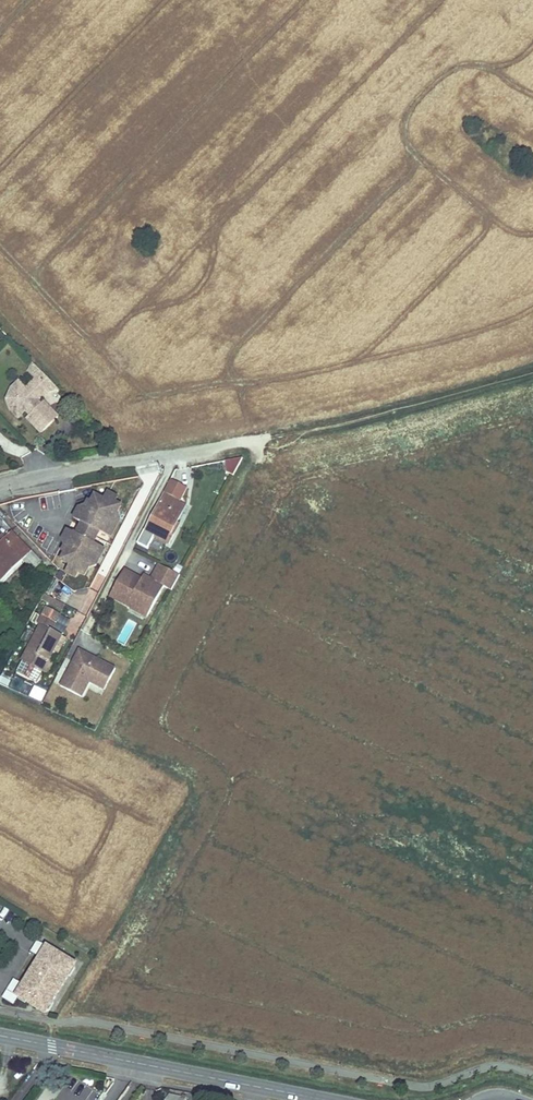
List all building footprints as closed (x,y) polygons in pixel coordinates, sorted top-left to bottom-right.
[(29,373),(36,366),(33,363),(28,371),(29,373)] [(42,434),(58,418),(44,403),(41,405),(37,401),(47,390),(51,387),(53,389),(58,388),(36,366),(29,373),(36,380),(27,388),(24,390),(23,390),(18,384),(13,389),(8,400),(12,411),(18,418),(26,410),(31,415),(28,419),(42,434)] [(27,388),(20,381),(18,384),(23,390),(24,390),(27,388)] [(228,456),(224,473),(236,476),(240,459),(228,456)] [(177,524),(182,515),(181,514),(185,506),(164,495),(145,533),(169,545),(175,534),(172,533),(173,532),(177,524)] [(82,527),(62,507),(53,515),(46,507),(33,520),(29,517),(18,527),(14,531),(13,533),(30,551),(41,563),(47,557),(81,591),(89,583),(81,575),(101,554),(95,549),(100,544),(82,527)] [(30,551),(13,533),(6,539),(0,545),(0,580),(1,580),(30,551)] [(150,579),(124,567),(109,600),(148,618),(162,587),(171,591),(179,574),(157,564),(150,579)] [(64,610),(67,605),(46,594),(43,600),(63,610),(64,610)] [(63,636),(52,631),(56,623),(60,615),(46,608),(42,616),(38,624),(41,625),(28,650),(23,660),(49,673),(54,663),(50,661),(55,651),(56,650),(63,636)] [(59,653),(67,639),(63,636),(56,650),(55,651),(59,653)] [(89,683),(105,691),(116,667),(78,648),(59,686),(83,697),(89,683)] [(13,683),(1,678),(0,681),(0,684),(10,688),(13,683)] [(39,942),(31,954),(37,958),(40,959),(45,951),(53,955),(55,952),(56,953),(54,956),(60,960),(62,957),(63,958),(62,961),(72,967),(74,964),(39,942)] [(45,951),(40,959),(37,958),(21,984),(24,986),(19,994),(26,999),(24,1002),(26,1003),(28,1000),(34,1004),(32,1006),(33,1007),(35,1004),(45,1011),(50,1002),(53,1004),(69,977),(66,976),(72,967),(62,961),(63,958),(62,957),(60,960),(54,956),(56,953),(55,952),(53,955),(45,951)] [(66,976),(69,977),(75,969),(72,967),(66,976)] [(24,986),(21,984),(15,980),(3,1000),(12,1006),(17,998),(43,1014),(45,1011),(35,1004),(33,1007),(32,1006),(34,1004),(28,1000),(26,1003),(24,1002),(26,999),(19,994),(24,986)] [(48,1012),(53,1004),(50,1002),(45,1011),(48,1012)]
